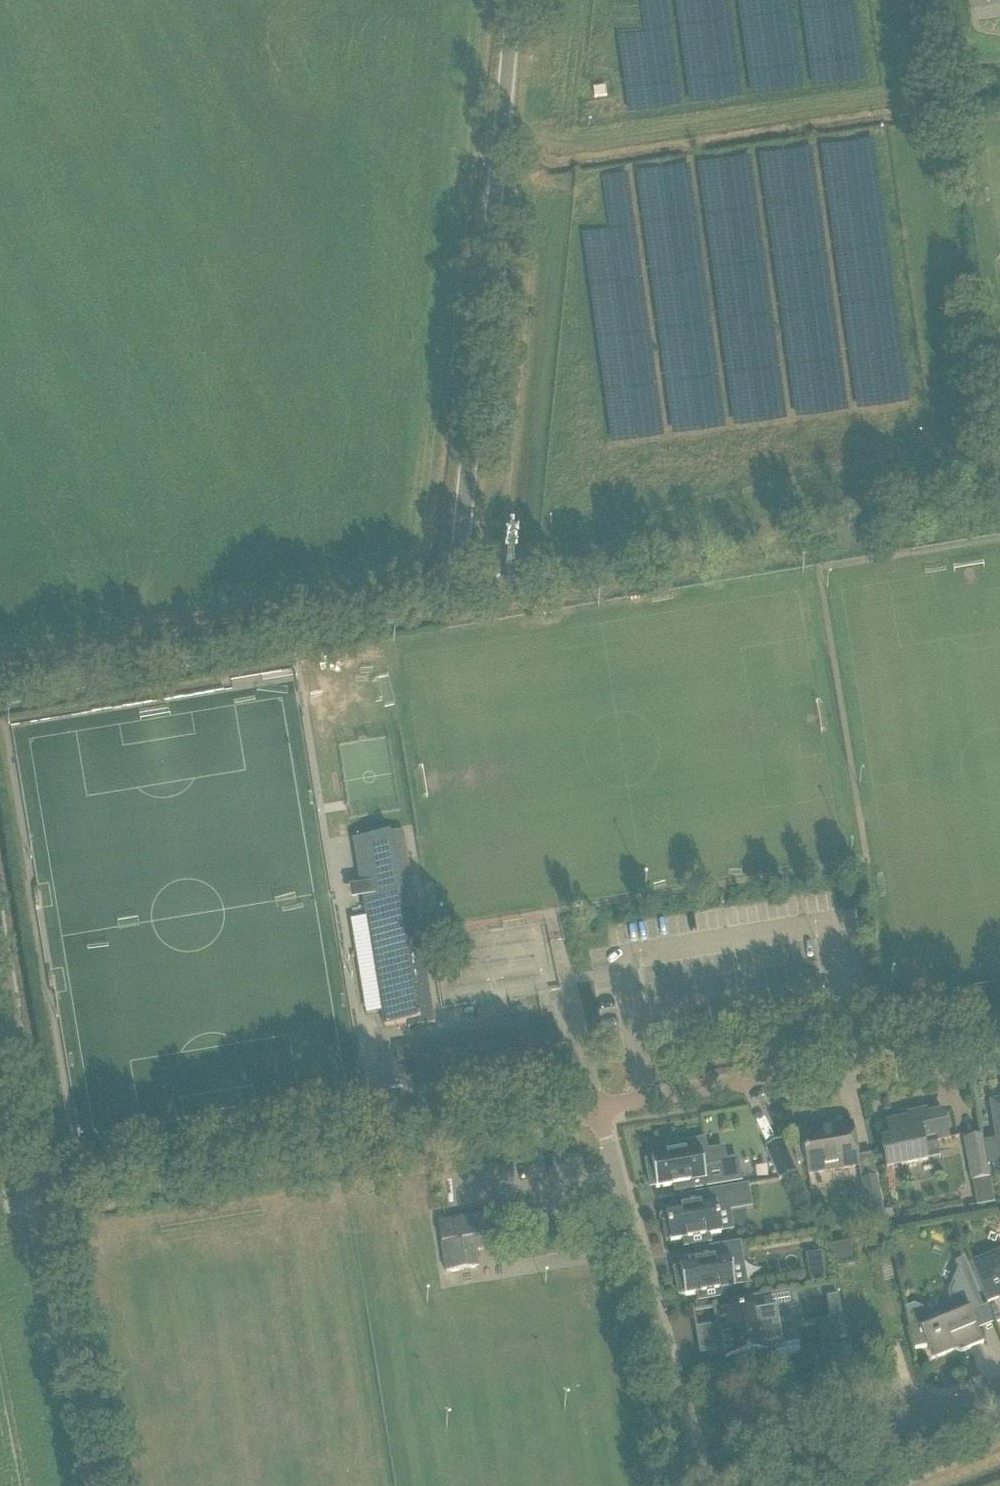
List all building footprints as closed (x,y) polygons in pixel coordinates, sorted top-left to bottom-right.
[(395,783),(346,792),(383,1026),(416,1020),(417,1025),(434,1022),(395,783)] [(990,1102),(999,1159),(999,1100),(990,1102)] [(943,1112),(925,1115),(924,1112),(908,1115),(909,1119),(887,1124),(890,1141),(881,1143),(887,1169),(928,1160),(926,1154),(938,1151),(936,1140),(948,1138),(943,1112)] [(859,1166),(855,1144),(852,1124),(830,1128),(830,1132),(802,1137),(808,1174),(859,1166)] [(972,1181),(990,1177),(982,1135),(964,1138),(972,1181)] [(652,1160),(646,1161),(649,1180),(655,1179),(656,1187),(673,1185),(673,1186),(674,1186),(675,1192),(741,1181),(737,1159),(708,1164),(706,1150),(704,1140),(683,1143),(684,1152),(668,1155),(668,1156),(651,1159),(652,1160)] [(796,1173),(782,1140),(765,1147),(779,1180),(796,1173)] [(876,1237),(889,1234),(876,1176),(861,1179),(870,1223),(873,1223),(876,1237)] [(709,1235),(721,1233),(717,1212),(751,1207),(747,1185),(697,1194),(698,1196),(699,1195),(701,1206),(682,1209),(682,1210),(666,1213),(667,1221),(661,1222),(665,1242),(683,1239),(685,1247),(710,1243),(709,1235)] [(502,1232),(497,1233),(493,1212),(438,1222),(446,1272),(479,1266),(476,1250),(504,1245),(502,1232)] [(834,1245),(839,1266),(840,1266),(839,1264),(851,1262),(850,1258),(857,1257),(854,1242),(856,1241),(856,1240),(834,1245)] [(681,1275),(675,1276),(678,1295),(684,1294),(685,1295),(697,1293),(698,1301),(724,1297),(723,1289),(735,1287),(731,1266),(743,1264),(739,1243),(711,1248),(712,1250),(713,1250),(714,1260),(696,1263),(696,1264),(680,1267),(681,1275)] [(971,1262),(979,1282),(986,1300),(997,1296),(999,1303),(999,1250),(971,1262)] [(931,1321),(909,1330),(913,1349),(927,1346),(932,1359),(955,1349),(961,1352),(983,1343),(978,1330),(971,1313),(983,1308),(976,1290),(963,1258),(954,1262),(957,1270),(947,1295),(954,1319),(933,1326),(931,1321)] [(825,1266),(809,1269),(811,1281),(827,1279),(825,1266)] [(731,1305),(712,1308),(714,1316),(718,1338),(795,1324),(794,1319),(792,1306),(791,1307),(766,1311),(764,1297),(764,1295),(730,1301),(731,1305)] [(842,1316),(838,1295),(826,1297),(830,1318),(842,1316)] [(830,1318),(827,1319),(830,1341),(846,1338),(842,1316),(830,1318)] [(795,1324),(718,1338),(720,1351),(721,1355),(725,1354),(726,1359),(740,1357),(742,1368),(777,1362),(777,1361),(776,1361),(774,1347),(798,1343),(796,1330),(795,1324)]
